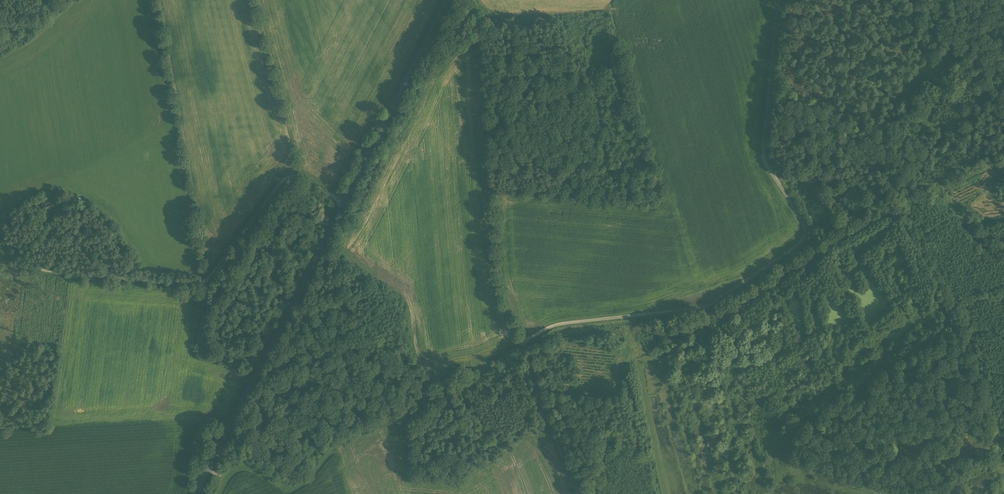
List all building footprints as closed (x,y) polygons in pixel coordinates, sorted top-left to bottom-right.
[(45,210),(57,205),(54,198),(42,203),(45,210)]
